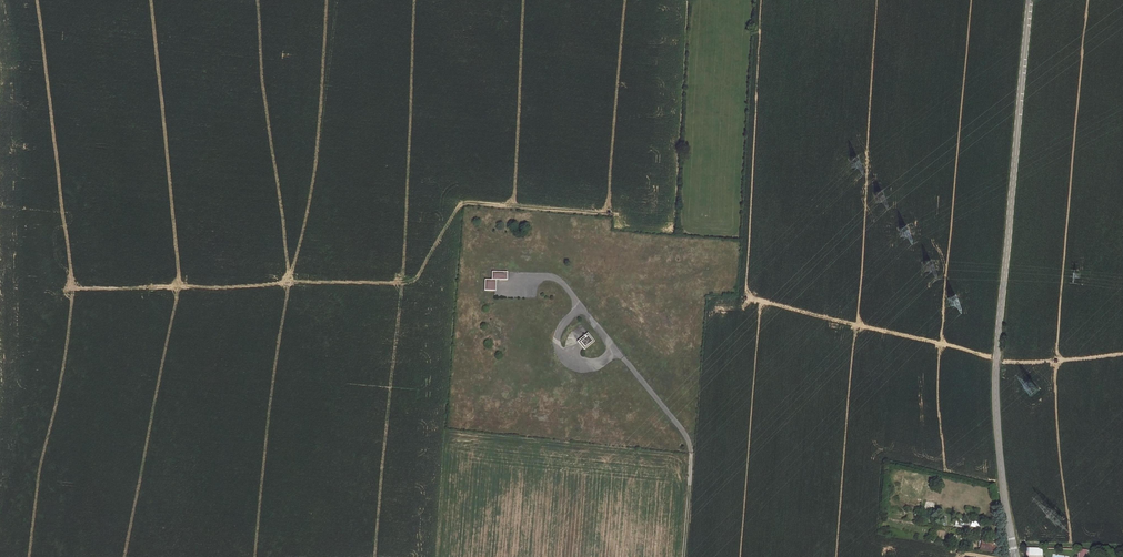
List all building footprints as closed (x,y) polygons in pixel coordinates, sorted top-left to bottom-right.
[(508,271),(492,271),(492,280),(508,280),(508,271)] [(497,281),(485,280),(485,291),(496,291),(497,281)] [(588,333),(578,342),(585,349),(595,341),(588,333)] [(999,543),(982,541),(980,550),(997,553),(999,543)] [(1087,549),(1078,549),(1077,556),(1087,556),(1087,549)]
